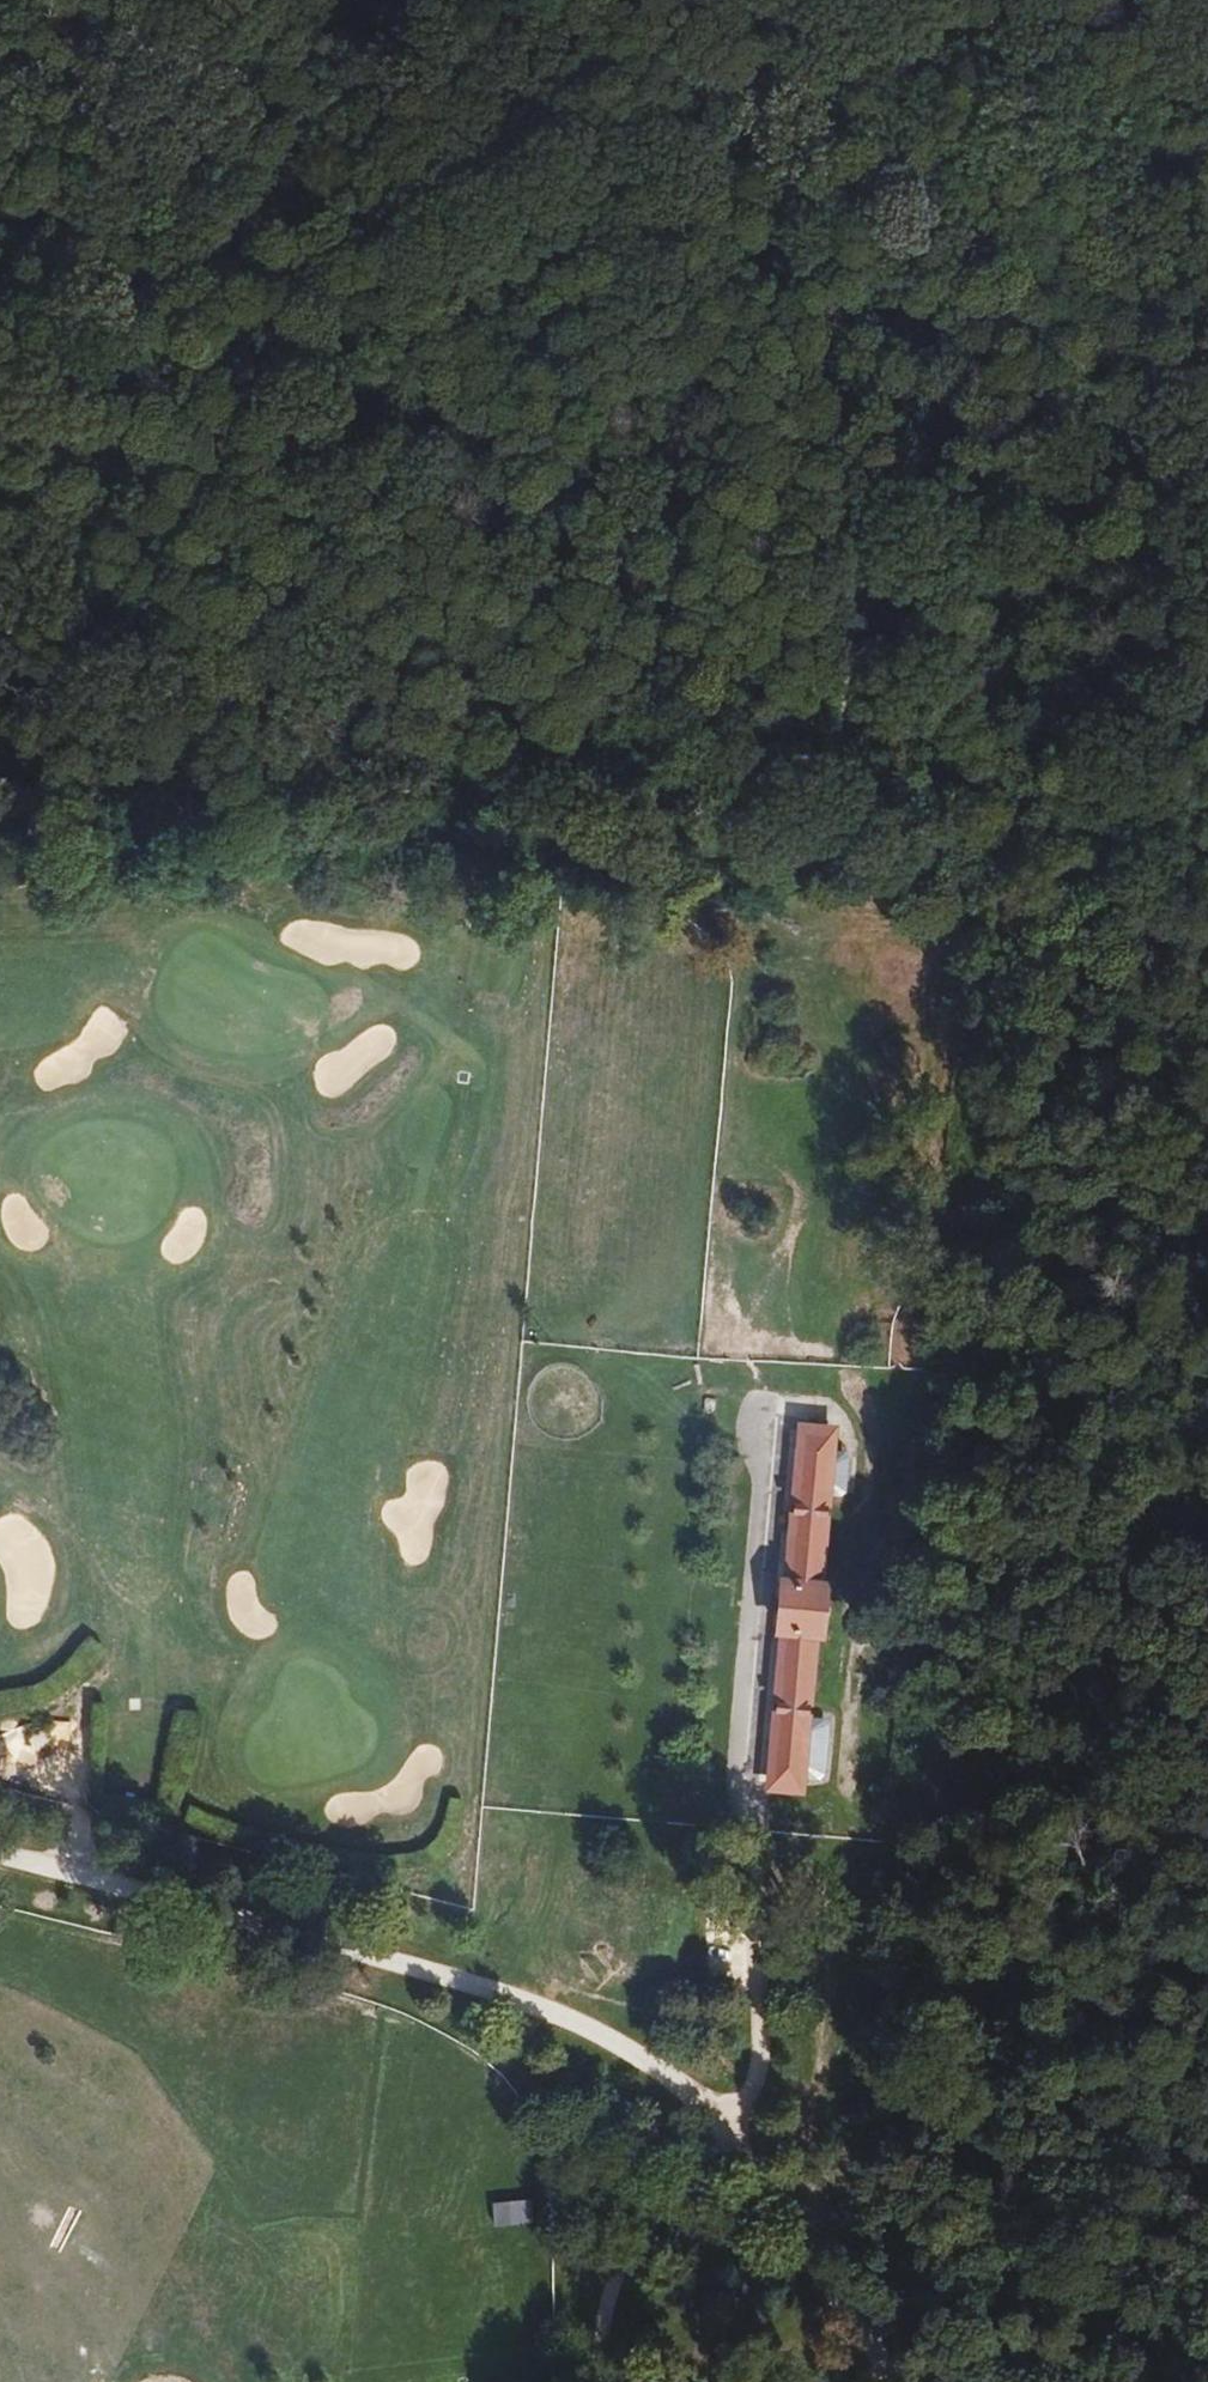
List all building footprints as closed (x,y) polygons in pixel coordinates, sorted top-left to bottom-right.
[(786,1635),(772,1787),(797,1790),(813,1637),(819,1638),(821,1620),(828,1621),(829,1606),(822,1605),(824,1588),(818,1587),(827,1496),(838,1497),(845,1492),(848,1464),(841,1457),(831,1457),(833,1435),(806,1433),(791,1585),(783,1584),(778,1634),(786,1635)]
